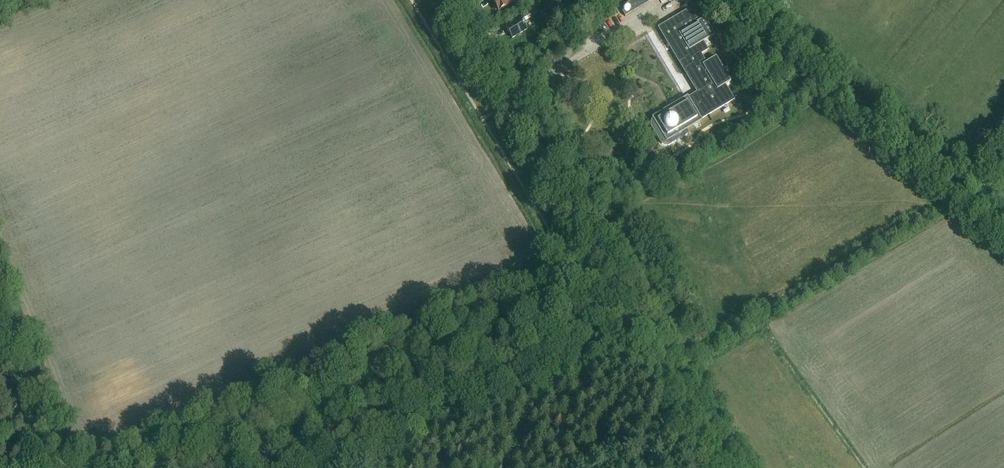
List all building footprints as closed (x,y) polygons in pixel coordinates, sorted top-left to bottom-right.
[(493,4),(492,5),(493,8),(495,9),(497,10),(498,12),(507,6),(506,6),(514,1),(513,0),(491,0),(493,4)] [(620,8),(625,16),(652,0),(633,0),(620,8)] [(687,96),(652,117),(650,125),(661,143),(667,145),(687,133),(686,131),(702,121),(701,120),(734,100),(725,85),(730,82),(716,57),(705,63),(701,55),(709,50),(704,41),(714,35),(696,5),(658,28),(697,92),(688,97),(687,96)] [(522,16),(525,21),(537,14),(534,8),(522,16)] [(525,27),(520,19),(520,18),(505,27),(512,38),(527,30),(525,27)]
